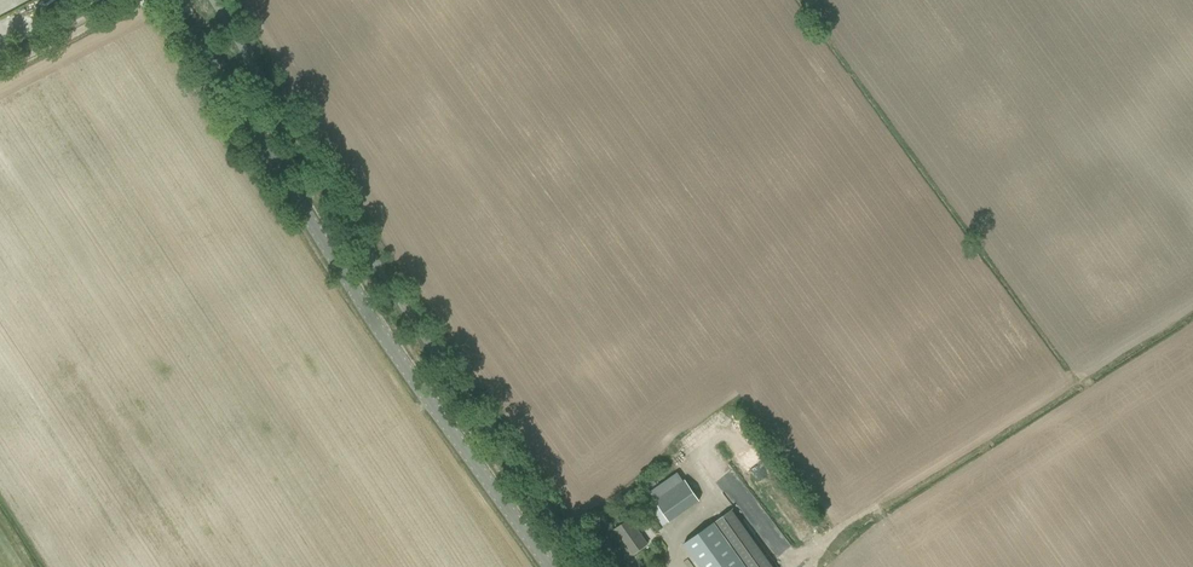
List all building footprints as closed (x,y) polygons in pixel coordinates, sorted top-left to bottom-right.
[(677,470),(646,490),(665,521),(697,501),(677,470)] [(771,563),(732,510),(715,521),(747,566),(775,566),(771,563)] [(614,529),(632,554),(647,544),(629,519),(614,529)] [(684,544),(700,566),(746,566),(714,522),(684,544)]
